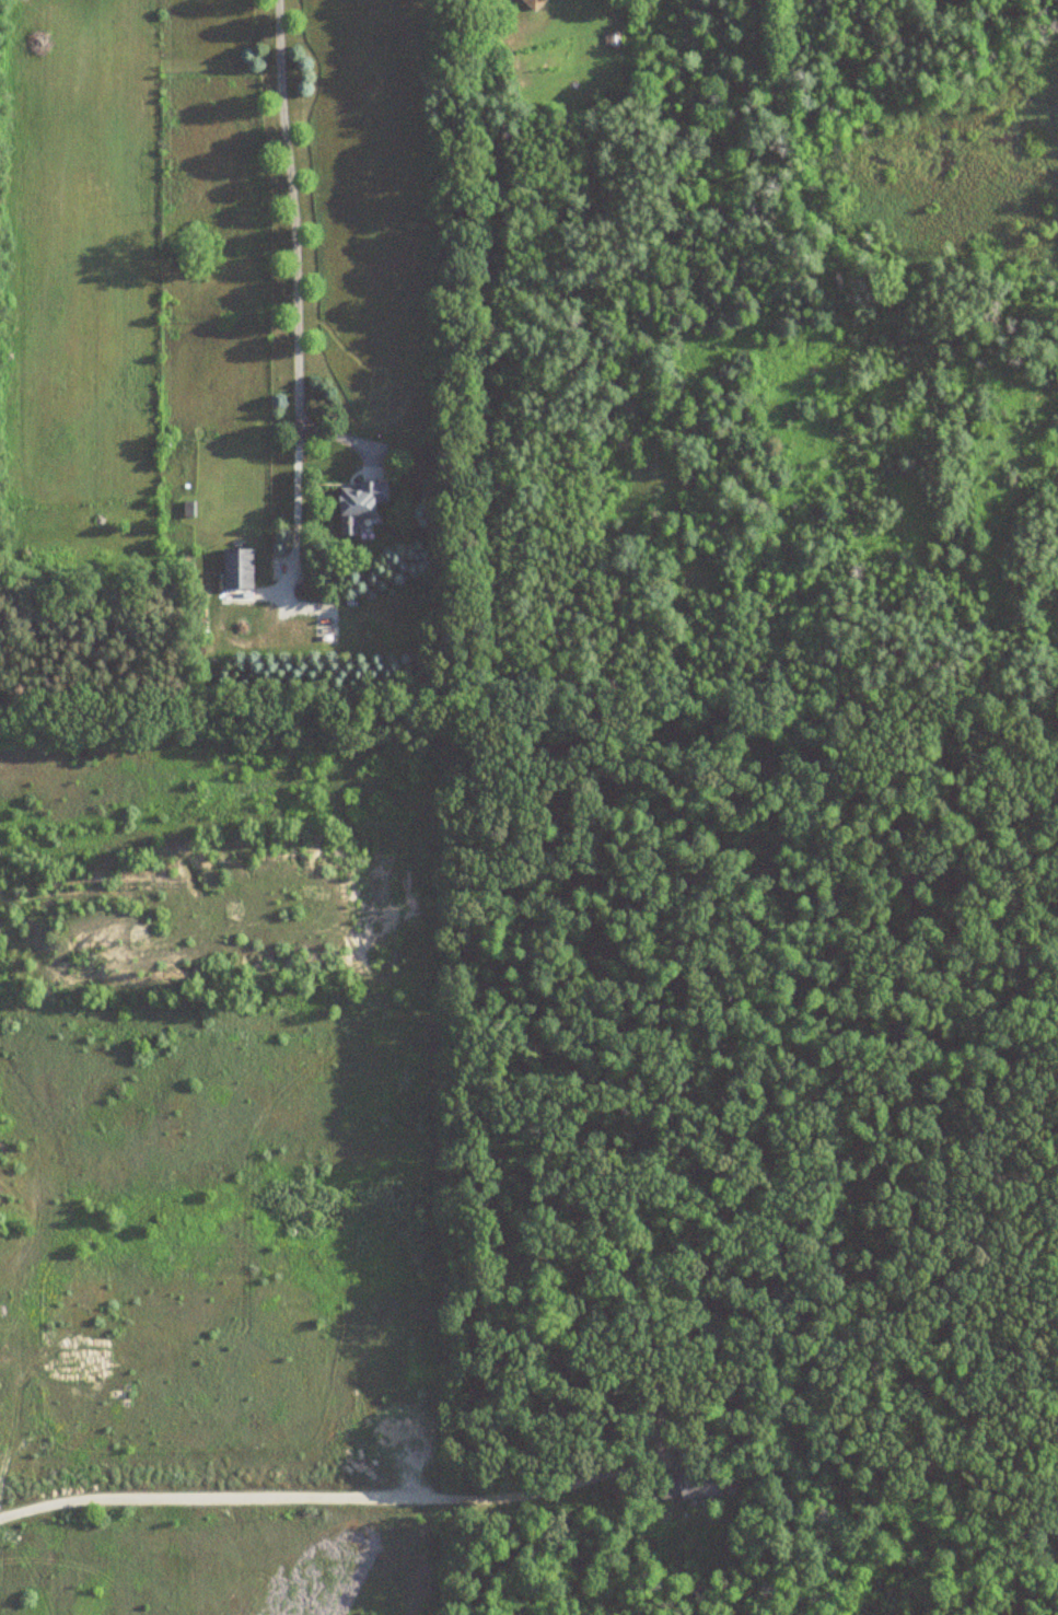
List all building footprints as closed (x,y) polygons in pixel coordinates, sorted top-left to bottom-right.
[(535,12),(547,0),(522,0),(535,12)] [(389,503),(388,483),(358,483),(358,491),(339,491),(339,537),(356,536),(356,518),(376,517),(375,503),(389,503)] [(223,550),(223,591),(253,591),(253,550),(223,550)]
